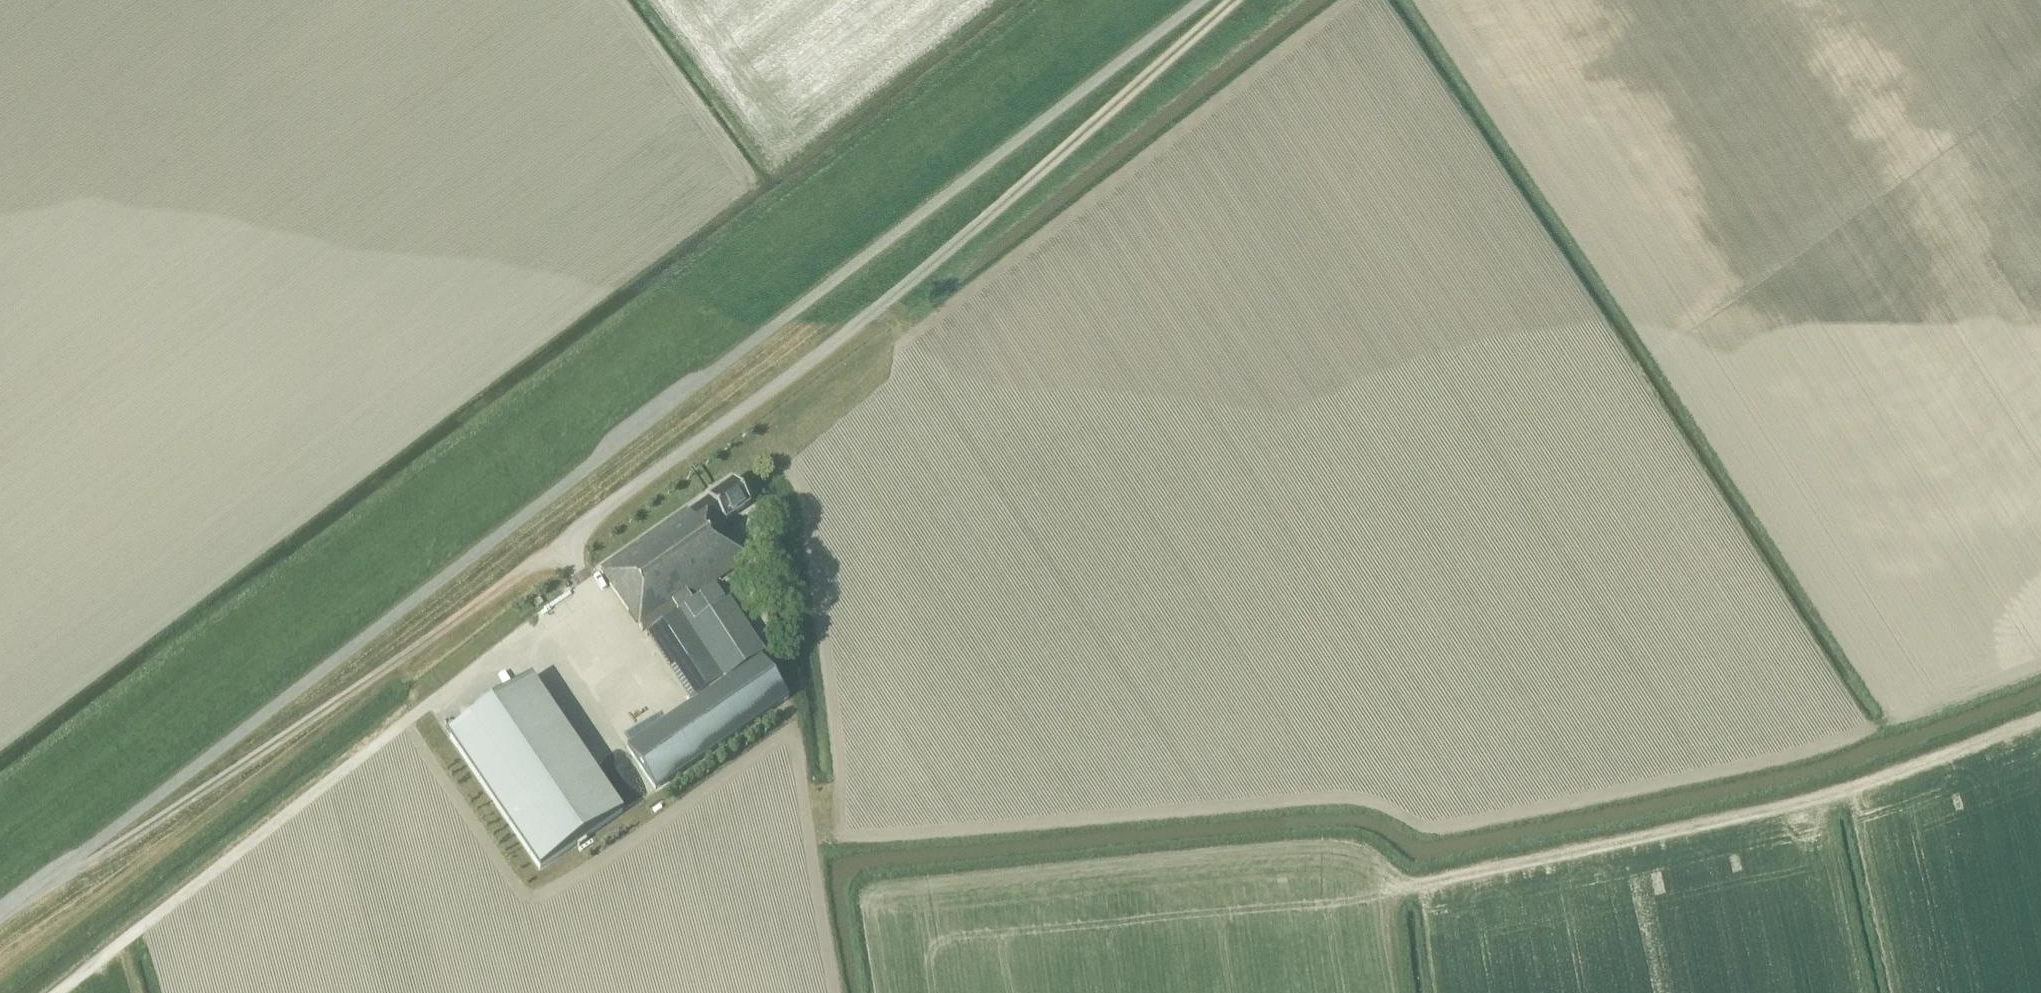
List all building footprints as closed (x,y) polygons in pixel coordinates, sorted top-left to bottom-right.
[(725,524),(749,507),(732,483),(687,513),(686,511),(598,570),(641,633),(674,610),(678,615),(644,638),(690,704),(626,748),(654,790),(789,701),(760,659),(764,656),(717,588),(692,605),(689,601),(749,559),(725,524)] [(621,812),(531,681),(449,738),(539,869),(621,812)]
